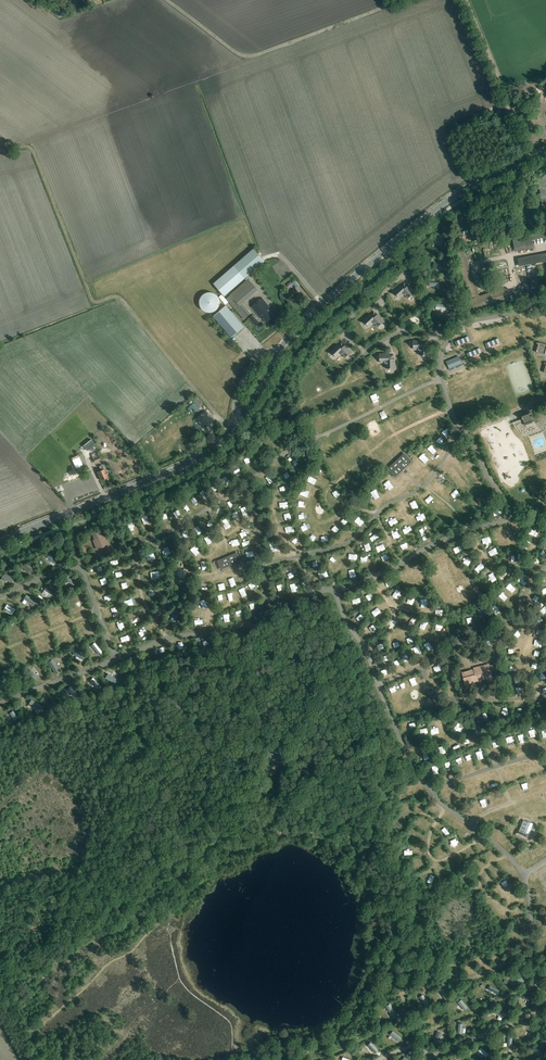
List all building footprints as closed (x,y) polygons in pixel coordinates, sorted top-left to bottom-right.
[(530,129),(524,115),(517,117),(523,132),(530,129)] [(531,233),(531,235),(512,238),(515,252),(533,248),(532,240),(545,238),(545,230),(531,233)] [(214,284),(225,296),(265,260),(254,248),(214,284)] [(520,266),(545,261),(545,254),(518,259),(520,266)] [(257,290),(249,280),(231,294),(240,305),(257,290)] [(406,292),(404,294),(408,299),(410,297),(411,297),(415,293),(408,286),(407,287),(404,284),(402,287),(406,292)] [(400,298),(404,294),(406,292),(402,287),(400,286),(393,293),(397,297),(398,296),(400,298)] [(286,295),(290,301),(300,294),(295,288),(286,295)] [(469,300),(473,313),(509,301),(504,288),(469,300)] [(211,312),(214,311),(217,309),(219,307),(220,304),(220,300),(219,297),(217,295),(215,293),(212,292),(208,292),(205,293),(202,296),(200,299),(200,302),(200,305),(202,309),(205,311),(208,312),(211,312)] [(228,302),(222,294),(219,297),(226,304),(228,302)] [(251,314),(242,304),(240,306),(231,295),(226,299),(244,319),(251,314)] [(251,307),(261,319),(263,318),(267,322),(274,316),(270,311),(272,310),(262,298),(251,307)] [(447,311),(448,305),(436,304),(436,310),(439,310),(439,311),(443,312),(444,311),(447,311)] [(244,327),(226,306),(214,317),(231,338),(244,327)] [(374,323),(378,327),(380,325),(380,326),(385,322),(378,315),(377,316),(374,313),(371,316),(376,321),(374,323)] [(250,318),(256,325),(259,323),(253,315),(250,318)] [(369,327),(374,323),(376,321),(371,316),(370,315),(363,321),(367,326),(367,325),(369,327)] [(457,346),(470,341),(468,336),(455,342),(457,346)] [(500,343),(498,338),(485,344),(487,348),(500,343)] [(414,350),(420,350),(423,350),(423,343),(423,341),(413,341),(413,347),(414,347),(414,350)] [(420,350),(420,356),(423,356),(428,356),(428,346),(427,346),(427,342),(423,343),(423,350),(420,350)] [(545,354),(545,344),(538,342),(535,353),(545,356),(545,354)] [(343,352),(341,354),(345,358),(347,356),(348,357),(352,353),(345,345),(344,347),(341,344),(339,346),(343,352)] [(337,358),(341,354),(343,352),(339,346),(337,345),(330,352),(334,356),(335,356),(337,358)] [(481,353),(480,348),(466,354),(468,358),(481,353)] [(380,363),(386,363),(389,363),(389,356),(389,354),(379,354),(379,360),(380,360),(380,363)] [(389,363),(386,363),(386,369),(389,369),(395,369),(395,360),(393,360),(393,356),(389,356),(389,363)] [(462,364),(459,356),(448,361),(451,368),(462,364)] [(194,401),(199,408),(203,405),(198,398),(194,401)] [(214,424),(215,423),(205,411),(196,419),(204,428),(204,427),(206,430),(209,433),(217,427),(214,424)] [(521,415),(525,426),(533,423),(529,412),(521,415)] [(92,455),(95,463),(100,461),(97,453),(92,455)] [(387,469),(395,478),(412,462),(404,453),(387,469)] [(101,471),(98,472),(101,481),(108,478),(104,469),(102,465),(99,467),(101,471)] [(319,465),(315,469),(321,475),(325,472),(319,465)] [(386,479),(383,484),(388,487),(391,482),(386,479)] [(336,489),(331,493),(334,498),(340,494),(336,489)] [(387,521),(390,526),(397,523),(395,518),(387,521)] [(335,534),(341,529),(335,523),(329,528),(335,534)] [(343,531),(348,538),(353,534),(348,528),(343,531)] [(92,533),(95,540),(93,540),(97,549),(109,544),(105,536),(102,537),(100,530),(92,533)] [(376,531),(370,536),(373,541),(380,536),(376,531)] [(368,541),(363,544),(367,551),(372,549),(368,541)] [(218,561),(221,570),(241,561),(238,552),(218,561)] [(470,566),(473,559),(468,556),(464,563),(470,566)] [(23,567),(31,572),(33,569),(25,563),(23,567)] [(10,584),(13,578),(3,573),(0,579),(10,584)] [(67,575),(65,579),(74,585),(76,581),(67,575)] [(506,587),(512,593),(516,588),(510,582),(506,587)] [(46,585),(44,589),(53,594),(55,591),(46,585)] [(398,589),(391,594),(395,598),(401,593),(398,589)] [(27,600),(34,604),(37,600),(26,594),(22,601),(25,603),(27,600)] [(4,607),(13,612),(15,608),(7,603),(4,607)] [(436,624),(434,630),(442,633),(444,627),(436,624)] [(75,650),(73,654),(83,659),(85,655),(75,650)] [(52,658),(48,661),(55,673),(60,670),(52,658)] [(474,667),(474,669),(462,672),(465,685),(479,681),(478,680),(492,677),(489,664),(474,667)] [(36,679),(39,676),(31,668),(28,672),(36,679)] [(267,750),(272,759),(282,754),(278,745),(267,750)] [(524,820),(520,830),(523,831),(521,835),(531,839),(537,826),(533,824),(528,822),(524,820)] [(537,887),(545,883),(545,867),(531,874),(537,887)] [(383,1019),(386,1018),(379,1007),(376,1008),(383,1019)] [(424,1014),(419,1024),(423,1026),(428,1016),(424,1014)] [(455,1028),(456,1026),(452,1024),(448,1033),(454,1036),(457,1029),(455,1028)] [(473,1049),(470,1052),(476,1059),(479,1056),(473,1049)]
